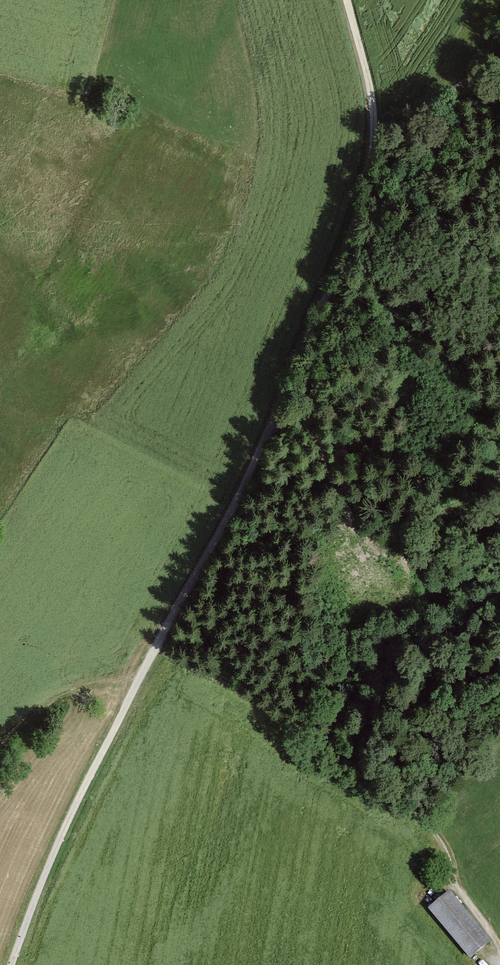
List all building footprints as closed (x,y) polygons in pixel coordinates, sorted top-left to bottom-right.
[(446,889),(426,906),(469,955),(488,939),(446,889)]
